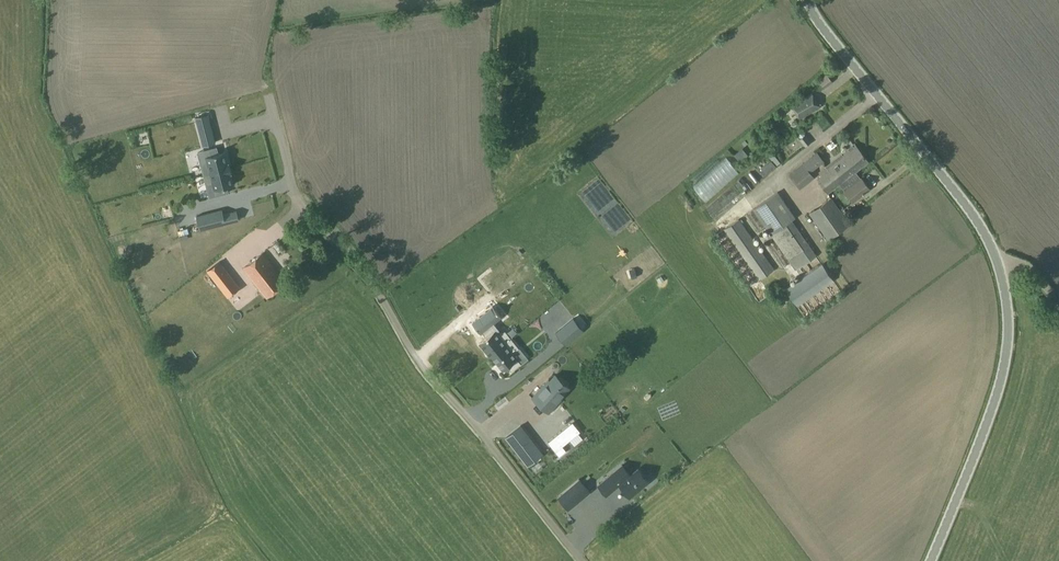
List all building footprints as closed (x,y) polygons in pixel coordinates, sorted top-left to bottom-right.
[(799,119),(819,107),(811,93),(791,105),(799,119)] [(215,142),(208,115),(195,118),(203,145),(215,142)] [(731,164),(750,150),(745,143),(726,157),(731,164)] [(856,171),(869,161),(855,144),(842,154),(845,158),(831,169),(828,166),(820,172),(822,176),(818,179),(828,192),(839,183),(853,201),(870,188),(862,178),(861,178),(856,171)] [(207,163),(201,165),(204,175),(230,168),(229,163),(228,163),(225,152),(218,154),(216,148),(204,151),(207,163)] [(810,172),(824,161),(817,152),(803,163),(810,172)] [(765,154),(759,159),(767,169),(773,164),(765,154)] [(715,161),(722,170),(726,167),(718,158),(715,161)] [(750,171),(744,174),(748,180),(762,173),(756,161),(748,166),(750,171)] [(230,168),(204,175),(206,185),(212,183),(216,196),(228,192),(227,187),(234,185),(231,173),(232,173),(230,168)] [(712,217),(748,191),(741,181),(705,207),(712,217)] [(792,220),(798,215),(781,190),(774,194),(752,209),(793,269),(815,253),(792,220)] [(823,203),(809,213),(828,239),(841,230),(823,203)] [(236,210),(222,214),(221,209),(196,216),(200,231),(239,220),(236,210)] [(738,219),(724,228),(758,279),(773,269),(738,219)] [(838,247),(845,242),(840,236),(834,241),(838,247)] [(264,251),(270,257),(280,247),(273,241),(264,251)] [(745,283),(753,278),(737,252),(729,257),(745,283)] [(244,268),(267,298),(286,283),(263,253),(244,268)] [(220,262),(210,270),(231,298),(240,289),(220,262)] [(786,289),(787,291),(797,305),(833,280),(822,264),(811,272),(786,289)] [(470,322),(479,334),(481,333),(493,323),(504,314),(495,303),(470,322)] [(1040,311),(1043,317),(1049,312),(1045,307),(1040,311)] [(572,340),(583,330),(573,318),(555,332),(566,345),(572,340)] [(484,337),(477,343),(489,357),(490,356),(511,338),(504,329),(501,332),(493,323),(481,333),(484,337)] [(511,338),(490,356),(502,370),(507,367),(511,372),(521,363),(513,353),(519,348),(511,338)] [(561,399),(560,398),(569,388),(556,375),(547,385),(546,384),(533,398),(549,413),(561,399)] [(583,439),(577,432),(578,431),(571,424),(548,442),(559,455),(564,451),(560,446),(568,439),(574,446),(583,439)] [(527,466),(543,454),(521,425),(505,438),(527,466)] [(631,475),(623,464),(599,484),(607,494),(620,484),(630,497),(649,481),(639,468),(631,475)] [(568,510),(590,492),(579,479),(557,497),(568,510)]
